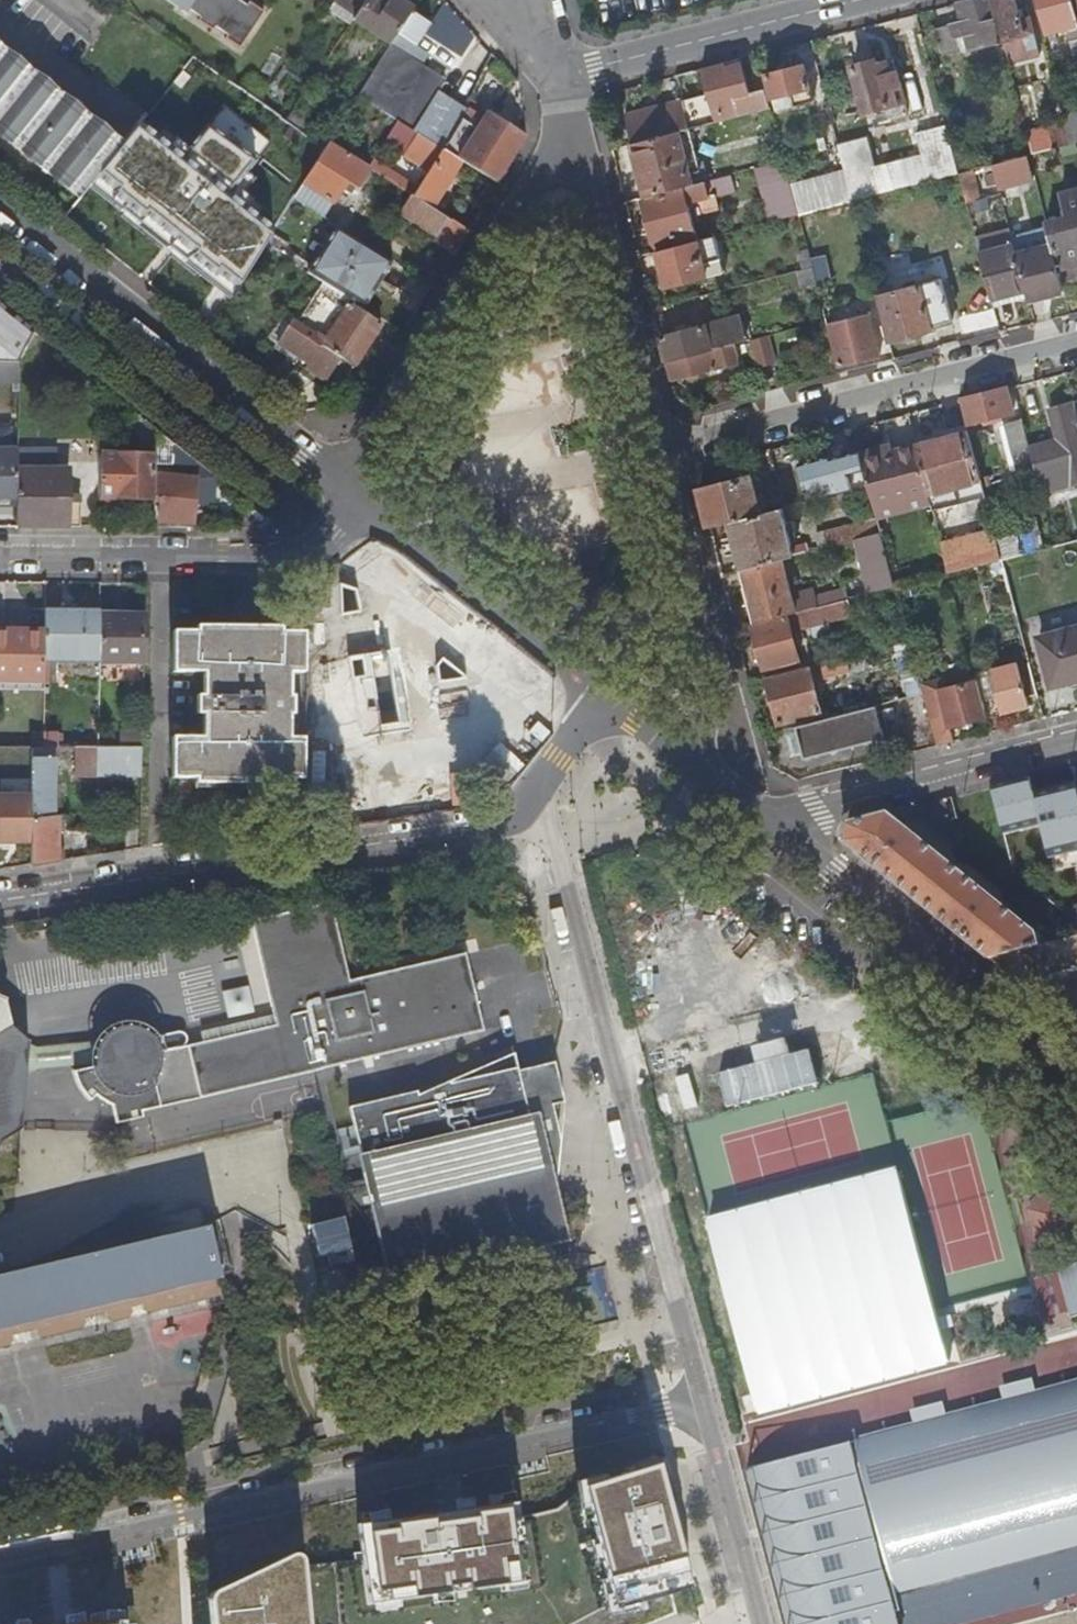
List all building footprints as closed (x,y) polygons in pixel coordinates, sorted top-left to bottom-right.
[(189,11),(191,8),(203,16),(201,19),(216,29),(218,26),(230,34),(228,37),(243,48),(267,11),(252,1),(250,4),(243,0),(171,0),(189,11)] [(333,10),(352,22),(353,19),(365,1),(366,0),(339,0),(333,10)] [(411,12),(414,9),(401,0),(390,0),(387,4),(380,0),(366,0),(365,1),(353,19),(391,43),(398,33),(411,12)] [(1005,40),(995,0),(968,0),(962,2),(965,18),(954,21),(954,23),(938,26),(945,55),(962,50),(958,37),(970,34),(973,48),(1005,40)] [(1008,50),(1013,48),(1016,60),(1041,54),(1032,16),(1021,18),(1017,0),(995,0),(1005,40),(1008,50)] [(1074,0),(1041,0),(1049,31),(1067,27),(1070,41),(1076,40),(1076,12),(1074,0)] [(398,33),(417,45),(430,24),(411,12),(398,33)] [(398,33),(391,43),(359,95),(419,133),(443,148),(467,110),(438,92),(447,79),(421,63),(428,52),(417,45),(398,33)] [(80,196),(120,145),(0,50),(0,133),(80,196)] [(720,64),(703,68),(711,100),(687,106),(693,127),(717,121),(742,115),(741,113),(771,106),(766,89),(752,93),(743,58),(726,62),(720,64)] [(910,114),(898,73),(892,75),(889,63),(878,66),(876,61),(854,67),(867,113),(888,107),(892,119),(910,114)] [(816,101),(806,66),(769,75),(777,111),(816,101)] [(148,114),(143,121),(185,155),(188,151),(208,126),(239,88),(233,84),(224,78),(199,108),(171,86),(148,114)] [(236,146),(255,159),(257,155),(281,117),(239,88),(208,126),(228,140),(236,146)] [(634,143),(691,128),(693,127),(687,106),(685,98),(626,112),(634,143)] [(296,108),(287,121),(302,131),(311,119),(296,108)] [(463,161),(496,182),(507,164),(526,134),(489,111),(478,128),(471,123),(462,137),(469,142),(459,158),(463,161)] [(1064,116),(1066,122),(1071,144),(1076,142),(1076,113),(1064,116)] [(281,117),(257,155),(277,168),(284,169),(304,182),(325,148),(302,131),(287,121),(281,117)] [(1055,148),(1071,144),(1066,122),(1049,127),(1055,148)] [(846,172),(854,200),(865,197),(960,173),(948,125),(919,133),(924,154),(877,166),(869,137),(839,145),(846,172)] [(648,196),(694,184),(691,174),(707,169),(705,160),(700,161),(691,128),(634,143),(648,196)] [(386,178),(394,183),(433,207),(463,161),(459,158),(443,148),(419,133),(404,156),(429,172),(419,189),(390,171),(386,178)] [(231,154),(236,146),(228,140),(222,148),(231,154)] [(325,148),(304,182),(295,197),(325,216),(347,180),(356,186),(369,167),(330,141),(325,148)] [(188,151),(185,155),(166,179),(159,188),(177,203),(206,166),(188,151)] [(1001,189),(1036,180),(1030,156),(995,165),(1001,189)] [(773,220),(800,213),(793,185),(786,160),(759,167),(773,220)] [(113,209),(131,223),(159,188),(166,179),(156,171),(149,179),(142,173),(113,209)] [(800,213),(854,200),(846,172),(793,185),(800,213)] [(659,250),(700,239),(690,200),(709,195),(709,196),(737,188),(733,173),(694,184),(648,196),(646,196),(659,250)] [(436,242),(454,254),(469,230),(433,207),(394,183),(385,197),(404,208),(402,213),(439,236),(436,242)] [(1076,263),(1076,188),(1061,192),(1067,216),(1047,221),(1049,227),(1059,268),(1076,263)] [(309,272),(364,307),(393,260),(338,224),(309,272)] [(1030,299),(1065,290),(1059,268),(1049,227),(1014,237),(1028,290),(1030,297),(1030,299)] [(977,238),(994,299),(1028,290),(1014,237),(1011,229),(977,238)] [(723,258),(717,235),(700,239),(659,250),(668,285),(709,275),(706,262),(723,258)] [(816,273),(817,279),(829,276),(821,247),(810,250),(814,267),(816,273)] [(814,267),(810,250),(799,252),(804,269),(809,268),(814,267)] [(726,271),(723,258),(706,262),(709,275),(726,271)] [(879,295),(891,341),(935,328),(935,324),(955,318),(945,278),(879,295)] [(1030,297),(1028,290),(994,299),(995,306),(1030,297)] [(322,345),(354,366),(381,325),(348,304),(322,345)] [(881,354),(871,315),(831,325),(841,365),(869,357),(881,354)] [(669,360),(737,343),(744,341),(751,339),(752,339),(745,316),(662,336),(669,360)] [(339,388),(354,366),(322,345),(282,320),(275,330),(282,335),(279,340),(309,361),(306,366),(339,388)] [(779,359),(772,334),(754,339),(761,363),(779,359)] [(669,360),(673,379),(742,362),(737,343),(669,360)] [(22,363),(22,349),(0,348),(0,362),(22,363)] [(22,363),(0,362),(0,377),(22,378),(22,363)] [(994,391),(963,399),(969,423),(1016,411),(1010,387),(994,391)] [(1036,465),(1042,490),(1076,481),(1076,426),(1076,425),(1076,424),(1076,406),(1076,403),(1052,409),(1060,440),(1031,447),(1036,465)] [(1031,447),(1024,420),(1008,424),(1019,469),(1036,465),(1031,447)] [(18,503),(20,449),(14,449),(14,433),(8,426),(0,426),(0,503),(18,503)] [(157,457),(155,497),(161,497),(194,499),(210,500),(211,483),(195,482),(195,479),(184,479),(185,463),(179,462),(180,449),(157,431),(157,457)] [(971,432),(918,445),(929,492),(929,493),(983,479),(982,474),(980,469),(971,432)] [(56,527),(58,460),(58,438),(20,438),(20,449),(18,503),(18,526),(38,527),(56,527)] [(886,445),(862,451),(862,452),(871,486),(876,505),(929,492),(918,445),(917,444),(888,452),(886,445)] [(871,486),(862,452),(833,459),(842,493),(871,486)] [(100,498),(155,499),(155,497),(157,457),(101,456),(100,498)] [(70,527),(70,485),(70,460),(58,460),(56,527),(70,527)] [(753,476),(702,489),(707,508),(712,527),(733,521),(763,514),(753,476)] [(70,527),(82,527),(82,485),(70,485),(70,527)] [(192,523),(194,499),(161,497),(159,521),(186,522),(192,523)] [(783,508),(763,514),(733,521),(745,569),(784,559),(796,556),(783,508)] [(883,533),(879,518),(817,535),(821,549),(858,539),(883,533)] [(997,536),(997,537),(1002,559),(1004,558),(1035,550),(1041,549),(1035,527),(997,536)] [(897,586),(883,533),(858,539),(872,592),(897,586)] [(997,537),(944,552),(949,572),(951,572),(984,563),(1002,559),(997,537)] [(784,559),(745,569),(759,622),(820,606),(850,598),(847,588),(818,595),(816,589),(794,595),(784,559)] [(759,622),(756,623),(767,667),(801,659),(793,626),(823,618),(820,606),(759,622)] [(100,608),(45,607),(45,622),(45,630),(44,660),(99,661),(100,614),(100,608)] [(146,663),(146,614),(100,614),(99,661),(99,662),(146,663)] [(317,679),(322,696),(332,710),(345,721),(362,727),(379,727),(396,722),(410,712),(421,698),(426,682),(426,666),(421,650),(413,637),(400,627),(385,620),(370,619),(352,622),(337,631),(325,645),(318,661),(317,679)] [(1076,679),(1076,627),(1040,637),(1053,685),(1076,679)] [(44,681),(44,660),(45,630),(11,629),(0,629),(0,681),(44,681)] [(200,671),(201,632),(176,631),(176,670),(200,671)] [(228,633),(201,632),(200,671),(207,671),(206,695),(200,695),(200,712),(206,713),(206,737),(200,737),(200,776),(303,778),(304,739),(288,739),(289,715),(293,715),(294,698),(289,698),(290,674),(305,674),(305,634),(253,634),(253,642),(228,642),(228,633)] [(1029,696),(1039,694),(1030,660),(994,670),(994,671),(1000,694),(1005,713),(1032,706),(1029,696)] [(811,665),(770,676),(781,722),(823,711),(811,665)] [(978,676),(984,698),(1000,694),(994,671),(978,676)] [(925,694),(938,746),(956,742),(952,726),(988,716),(984,698),(978,676),(970,678),(972,682),(948,688),(945,677),(922,683),(925,694)] [(0,681),(0,689),(44,689),(44,681),(0,681)] [(878,706),(799,726),(807,757),(886,737),(878,706)] [(175,775),(200,776),(200,737),(175,737),(175,775)] [(55,819),(56,747),(43,747),(32,747),(32,765),(33,802),(31,802),(31,843),(30,866),(58,861),(59,819),(55,819)] [(97,765),(97,747),(86,747),(86,755),(77,755),(76,777),(97,777),(97,765)] [(144,765),(145,747),(97,747),(97,765),(144,765)] [(1041,777),(1057,842),(1076,837),(1076,781),(1074,768),(1041,777)] [(31,843),(31,802),(31,796),(0,796),(0,843),(31,843)] [(934,804),(914,809),(958,845),(965,838),(955,828),(948,801),(934,804)] [(848,842),(993,959),(1053,944),(892,815),(851,826),(848,842)] [(1057,842),(1062,862),(1073,860),(1076,875),(1076,837),(1057,842)] [(1073,860),(1062,862),(1066,878),(1076,875),(1073,860)] [(482,1033),(464,955),(347,982),(330,905),(249,923),(270,1011),(177,1032),(177,1031),(180,1027),(181,1025),(180,1022),(178,1018),(173,1016),(146,1022),(141,1018),(135,1016),(129,1015),(123,1014),(114,1016),(108,1018),(103,1021),(97,1027),(92,1035),(89,1044),(89,1051),(89,1056),(79,1062),(82,1068),(71,1074),(72,1080),(75,1087),(79,1093),(83,1097),(89,1092),(93,1097),(98,1093),(108,1105),(113,1127),(140,1120),(138,1113),(482,1033)] [(1072,939),(1076,938),(1076,909),(1065,912),(1072,939)] [(1037,997),(1056,976),(1076,971),(1076,938),(1072,939),(1053,944),(993,959),(1016,977),(1037,997)] [(255,1009),(251,991),(230,996),(234,1014),(255,1009)] [(19,1132),(28,1041),(7,1025),(1,1001),(0,1000),(0,1143),(19,1132)] [(417,1099),(350,1116),(362,1164),(368,1163),(374,1186),(343,1194),(356,1214),(380,1251),(385,1249),(392,1277),(563,1231),(554,1200),(557,1199),(561,1144),(551,1109),(563,1105),(553,1065),(517,1075),(516,1072),(449,1089),(446,1088),(418,1103),(417,1099)] [(1030,1213),(1037,1240),(1065,1248),(1076,1235),(1076,1199),(1050,1193),(1030,1213)] [(215,1278),(217,1279),(220,1278),(208,1228),(205,1228),(205,1230),(160,1240),(157,1230),(155,1230),(155,1231),(139,1235),(139,1234),(137,1235),(140,1245),(0,1278),(0,1328),(215,1278)] [(1062,1273),(1067,1292),(1070,1305),(1073,1305),(1076,1317),(1076,1316),(1076,1267),(1061,1271),(1062,1273)] [(1067,1292),(1062,1273),(1034,1281),(1039,1299),(1067,1292)] [(217,1279),(215,1278),(0,1328),(0,1347),(9,1345),(15,1338),(13,1333),(37,1328),(38,1333),(46,1336),(81,1329),(87,1322),(86,1317),(106,1312),(108,1317),(115,1321),(128,1318),(133,1312),(132,1306),(143,1304),(145,1309),(151,1313),(221,1297),(217,1279)] [(929,1623),(949,1623),(1076,1590),(1076,1383),(751,1470),(761,1506),(789,1612),(792,1623),(916,1623),(928,1621),(929,1623)] [(693,1593),(662,1468),(587,1494),(616,1612),(693,1593)] [(507,1568),(519,1568),(513,1512),(477,1515),(478,1522),(438,1528),(437,1522),(397,1527),(398,1534),(370,1537),(379,1597),(415,1591),(415,1601),(451,1597),(450,1588),(472,1587),(472,1595),(510,1589),(507,1568)] [(303,1564),(294,1561),(218,1595),(212,1604),(213,1623),(309,1623),(303,1564)]
